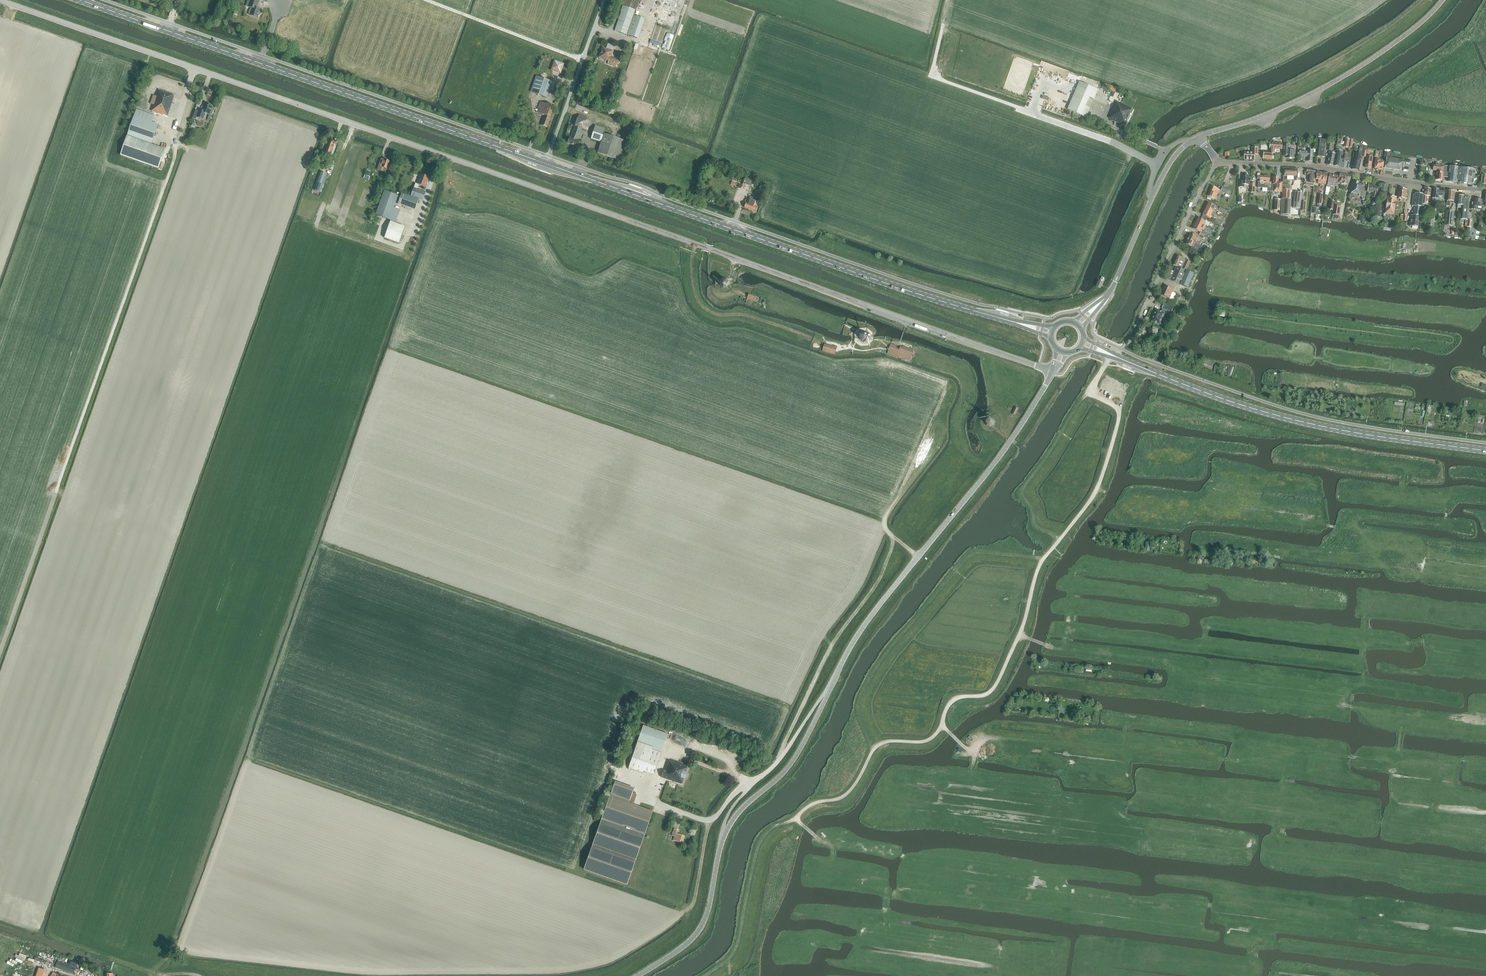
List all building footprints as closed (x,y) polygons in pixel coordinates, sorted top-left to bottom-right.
[(258,18),(260,14),(262,10),(257,8),(260,1),(256,0),(252,0),(249,7),(253,9),(252,9),(251,9),(249,13),(250,14),(251,15),(258,18)] [(615,31),(626,35),(633,16),(635,11),(636,11),(640,0),(625,0),(621,12),(622,12),(615,31)] [(649,15),(656,18),(668,22),(674,6),(676,0),(655,0),(649,15)] [(653,35),(663,39),(667,27),(658,23),(653,35)] [(603,47),(599,58),(609,61),(614,63),(613,63),(615,64),(615,63),(617,64),(618,64),(619,60),(611,57),(612,55),(613,51),(612,51),(614,47),(608,45),(607,49),(603,47)] [(556,57),(552,68),(562,71),(566,61),(556,57)] [(531,92),(547,98),(552,82),(536,76),(531,92)] [(1068,110),(1085,117),(1086,117),(1082,116),(1090,97),(1093,99),(1097,90),(1080,82),(1068,110)] [(162,115),(163,114),(168,116),(174,96),(159,90),(152,111),(162,115)] [(544,116),(541,125),(547,128),(554,107),(540,102),(536,113),(544,116)] [(1110,119),(1125,126),(1132,110),(1131,109),(1116,102),(1111,114),(1110,119)] [(214,112),(211,111),(213,106),(206,104),(203,112),(200,111),(197,118),(203,120),(205,114),(210,115),(212,116),(214,112)] [(152,123),(154,116),(137,110),(121,156),(159,169),(166,150),(152,145),(159,125),(152,123)] [(571,137),(570,137),(568,143),(577,147),(580,140),(578,140),(582,129),(584,130),(588,131),(591,122),(589,120),(587,120),(588,118),(579,115),(578,117),(575,115),(571,125),(575,126),(571,137)] [(597,153),(621,161),(628,142),(609,136),(604,134),(606,129),(595,126),(591,139),(601,143),(597,153)] [(325,153),(330,155),(333,149),(334,146),(333,146),(335,142),(330,140),(325,153)] [(1317,157),(1325,158),(1327,141),(1318,140),(1317,157)] [(1283,151),(1283,156),(1286,156),(1286,158),(1293,158),(1293,156),(1296,156),(1296,155),(1296,152),(1296,151),(1289,150),(1289,145),(1288,145),(1284,144),(1283,151)] [(1242,153),(1242,158),(1244,158),(1244,160),(1254,160),(1254,155),(1257,155),(1258,148),(1261,148),(1261,145),(1256,145),(1256,148),(1252,148),(1252,147),(1245,148),(1245,153),(1242,153)] [(1304,152),(1305,147),(1298,147),(1298,156),(1308,157),(1307,161),(1312,162),(1313,157),(1316,157),(1317,149),(1315,148),(1316,147),(1313,147),(1313,148),(1313,150),(1308,150),(1308,152),(1304,152)] [(1355,157),(1354,161),(1361,162),(1363,147),(1360,147),(1358,154),(1355,153),(1355,154),(1354,153),(1353,157),(1355,157)] [(1333,166),(1339,167),(1342,152),(1343,153),(1344,149),(1337,148),(1336,150),(1335,154),(1336,154),(1333,166)] [(1264,151),(1263,159),(1272,159),(1272,153),(1273,152),(1274,152),(1274,149),(1270,149),(1270,152),(1264,151)] [(1380,160),(1380,158),(1377,158),(1377,159),(1376,159),(1374,169),(1375,169),(1376,171),(1379,169),(1383,170),(1383,168),(1384,165),(1386,165),(1387,156),(1387,155),(1388,153),(1385,152),(1384,156),(1384,160),(1380,160)] [(1327,165),(1333,166),(1336,154),(1335,154),(1329,153),(1327,165)] [(1385,169),(1400,171),(1401,166),(1404,166),(1405,160),(1392,158),(1392,156),(1387,155),(1387,156),(1386,165),(1384,165),(1383,168),(1385,168),(1385,169)] [(389,166),(388,166),(390,162),(381,159),(377,170),(382,172),(384,169),(387,170),(387,168),(388,168),(389,166)] [(1352,169),(1359,171),(1361,162),(1354,161),(1352,169)] [(1437,172),(1436,180),(1442,181),(1443,177),(1444,173),(1443,173),(1444,166),(1434,165),(1434,171),(1437,171),(1437,172)] [(1443,177),(1448,178),(1448,181),(1458,183),(1460,168),(1450,167),(1444,166),(1444,173),(1443,177)] [(1475,170),(1462,168),(1460,168),(1458,183),(1473,185),(1475,170)] [(1294,180),(1297,180),(1297,170),(1285,170),(1284,176),(1294,177),(1294,180)] [(327,174),(320,172),(314,190),(320,192),(321,193),(322,190),(321,190),(327,174)] [(1338,183),(1347,184),(1349,175),(1340,173),(1338,183)] [(1337,183),(1339,176),(1329,174),(1328,181),(1327,185),(1337,187),(1337,183)] [(425,187),(429,178),(420,175),(417,184),(415,183),(411,196),(410,197),(402,194),(398,204),(415,210),(418,200),(423,201),(426,192),(418,189),(419,185),(425,187)] [(1239,181),(1239,187),(1244,187),(1244,184),(1248,185),(1250,185),(1251,179),(1249,179),(1249,176),(1243,175),(1242,181),(1239,181)] [(1258,181),(1258,188),(1263,188),(1268,188),(1267,191),(1271,192),(1272,182),(1269,182),(1270,177),(1266,176),(1260,176),(1260,182),(1258,181)] [(743,184),(751,186),(753,179),(745,177),(743,184)] [(1274,185),(1274,192),(1282,192),(1282,182),(1278,182),(1279,177),(1274,177),(1273,184),(1274,185)] [(1351,194),(1358,197),(1359,196),(1362,197),(1362,200),(1365,199),(1366,192),(1363,191),(1363,189),(1363,185),(1361,185),(1360,185),(1359,184),(1359,183),(1354,181),(1352,188),(1353,189),(1351,194)] [(1372,198),(1376,198),(1377,194),(1378,186),(1369,184),(1368,192),(1373,193),(1372,198)] [(1380,192),(1380,195),(1381,195),(1382,192),(1386,193),(1388,185),(1381,184),(1381,188),(1379,188),(1379,192),(1380,192)] [(1282,215),(1290,215),(1291,190),(1291,185),(1284,185),(1283,189),(1283,199),(1282,199),(1282,215)] [(1217,189),(1212,186),(1208,196),(1212,198),(1213,198),(1217,199),(1218,197),(1219,197),(1220,194),(1219,194),(1220,191),(1217,189)] [(1400,201),(1405,202),(1405,199),(1407,199),(1407,194),(1406,194),(1407,190),(1399,188),(1399,193),(1398,193),(1397,197),(1398,197),(1398,199),(1401,200),(1400,201)] [(1422,210),(1425,210),(1426,204),(1427,196),(1430,196),(1431,189),(1425,188),(1424,192),(1422,210)] [(1434,200),(1435,200),(1435,199),(1439,199),(1439,197),(1444,197),(1444,191),(1433,189),(1432,198),(1434,198),(1434,200)] [(376,215),(396,222),(400,210),(394,208),(398,196),(384,191),(376,215)] [(1293,208),(1300,209),(1301,201),(1302,193),(1295,192),(1293,208)] [(1412,206),(1415,206),(1414,215),(1421,216),(1422,207),(1423,194),(1415,193),(1415,195),(1413,195),(1412,206)] [(1393,197),(1394,197),(1391,196),(1391,197),(1388,196),(1386,209),(1385,214),(1394,215),(1395,210),(1396,198),(1393,197)] [(1462,205),(1460,219),(1467,220),(1470,197),(1464,197),(1464,196),(1458,196),(1457,205),(1462,205)] [(744,208),(754,212),(756,207),(757,203),(754,202),(754,200),(754,199),(751,198),(750,198),(749,200),(748,200),(748,201),(746,200),(745,203),(746,203),(744,208)] [(1483,202),(1482,202),(1482,200),(1474,199),(1474,203),(1472,202),(1471,209),(1478,210),(1478,207),(1482,207),(1483,202)] [(1218,209),(1215,207),(1216,207),(1209,203),(1206,209),(1216,214),(1218,209)] [(1203,215),(1210,218),(1211,216),(1214,217),(1216,214),(1206,209),(1203,215)] [(1453,218),(1454,211),(1446,210),(1444,226),(1452,226),(1453,222),(1455,222),(1455,219),(1453,218)] [(1410,226),(1418,227),(1419,216),(1412,215),(1411,218),(1410,226)] [(1206,226),(1204,224),(1206,222),(1199,218),(1196,223),(1205,228),(1210,231),(1211,228),(1206,225),(1206,226)] [(384,238),(399,244),(405,227),(390,221),(384,238)] [(1193,229),(1200,232),(1202,230),(1204,231),(1205,228),(1196,223),(1193,229)] [(1188,239),(1199,245),(1199,244),(1200,242),(1197,241),(1198,240),(1196,239),(1197,237),(1198,235),(1193,232),(1192,235),(1190,234),(1188,239)] [(1191,248),(1199,252),(1202,246),(1199,244),(1199,245),(1188,239),(1186,244),(1192,247),(1191,248)] [(1174,271),(1172,270),(1173,268),(1170,266),(1164,278),(1180,284),(1180,285),(1188,288),(1194,274),(1186,271),(1190,261),(1177,256),(1173,265),(1176,266),(1174,271)] [(720,285),(722,288),(727,288),(729,285),(729,281),(726,278),(722,278),(720,281),(720,285)] [(1161,295),(1170,298),(1173,289),(1165,286),(1163,290),(1161,295)] [(747,300),(753,301),(755,295),(749,293),(747,300)] [(1172,312),(1174,307),(1164,303),(1162,308),(1163,308),(1161,312),(1157,310),(1152,321),(1160,325),(1161,324),(1163,325),(1165,319),(1163,318),(1165,313),(1166,310),(1172,312)] [(1149,329),(1145,328),(1144,336),(1152,337),(1153,333),(1149,332),(1149,329)] [(860,339),(864,342),(866,341),(869,339),(869,335),(866,332),(863,332),(860,335),(860,339)] [(823,352),(835,355),(837,348),(825,344),(823,352)] [(889,350),(889,351),(888,354),(899,358),(902,359),(903,357),(910,360),(914,350),(903,346),(903,347),(901,346),(900,348),(894,346),(895,345),(891,344),(889,349),(888,348),(888,350),(889,350)] [(1010,413),(1015,415),(1019,409),(1015,407),(1014,410),(1012,409),(1010,413)] [(987,426),(991,427),(994,425),(996,421),(993,418),(990,417),(987,419),(985,422),(987,426)] [(631,762),(629,768),(643,773),(643,771),(653,775),(668,735),(643,726),(633,755),(632,759),(630,758),(629,760),(631,761),(631,762)] [(967,737),(970,740),(976,735),(973,732),(967,737)] [(664,770),(661,777),(682,785),(684,779),(686,773),(688,767),(669,761),(668,765),(666,771),(664,770)] [(602,821),(584,870),(627,885),(635,861),(635,860),(643,835),(643,836),(644,835),(652,812),(629,803),(620,800),(625,785),(615,782),(611,781),(610,786),(613,787),(602,820),(602,821)] [(657,798),(663,800),(667,789),(661,787),(657,798)] [(673,840),(682,844),(685,837),(677,834),(678,831),(674,829),(672,836),(674,837),(673,840)] [(38,958),(55,964),(57,957),(40,951),(38,958)] [(56,968),(74,974),(76,967),(77,964),(70,962),(70,965),(58,961),(56,968)] [(46,970),(39,968),(36,975),(44,975),(46,970)]
